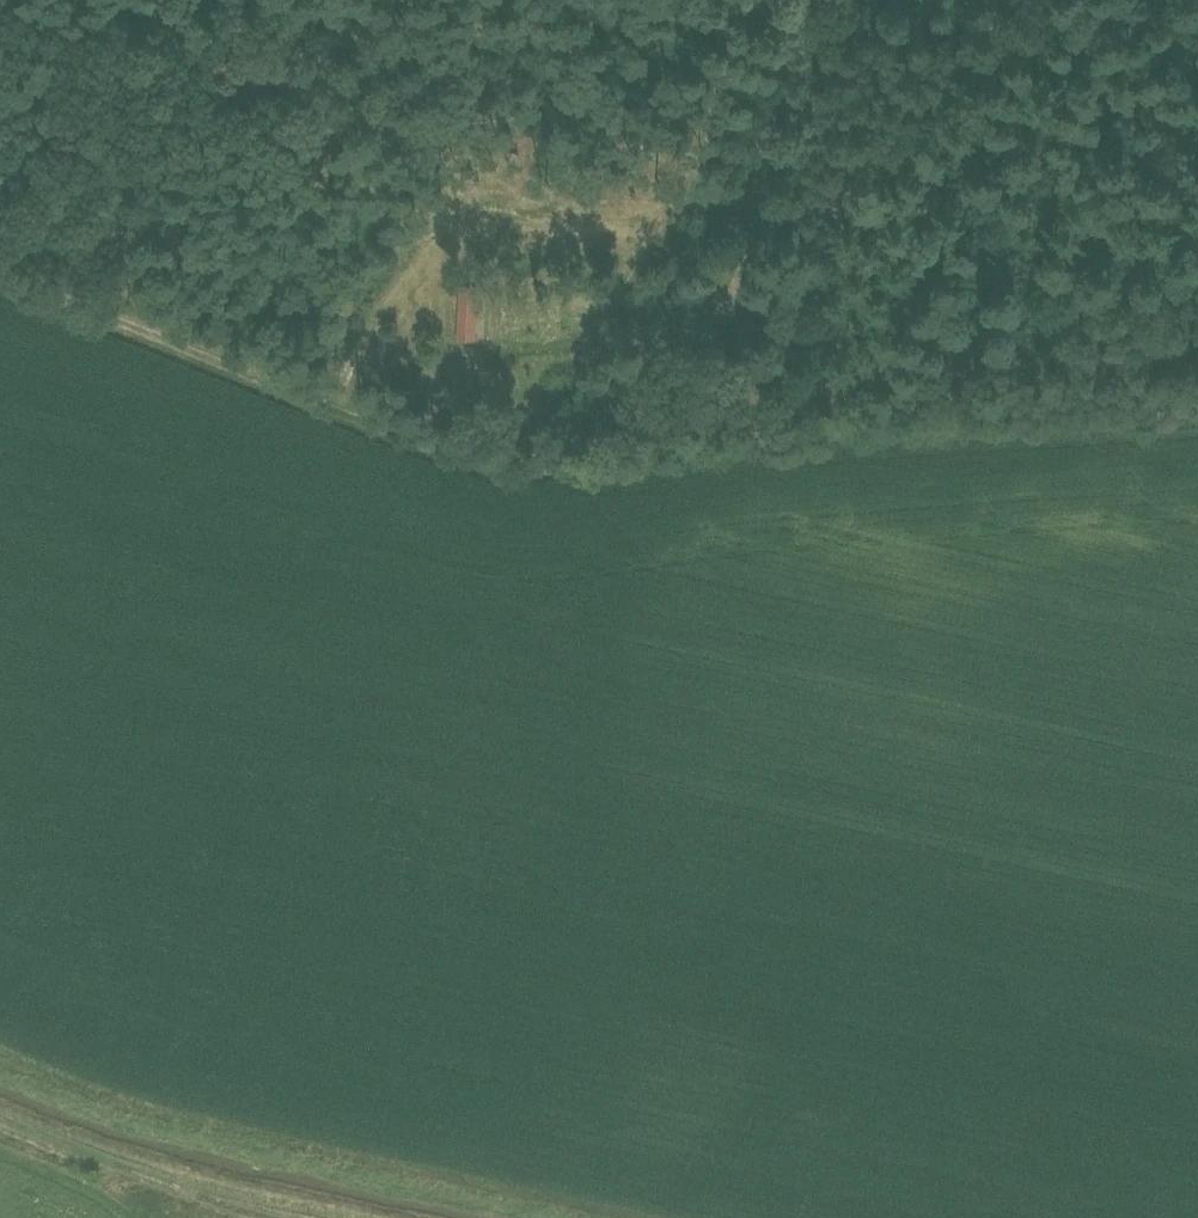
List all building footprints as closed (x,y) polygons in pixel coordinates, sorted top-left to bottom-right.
[(464,282),(464,338),(486,338),(486,282),(464,282)]
